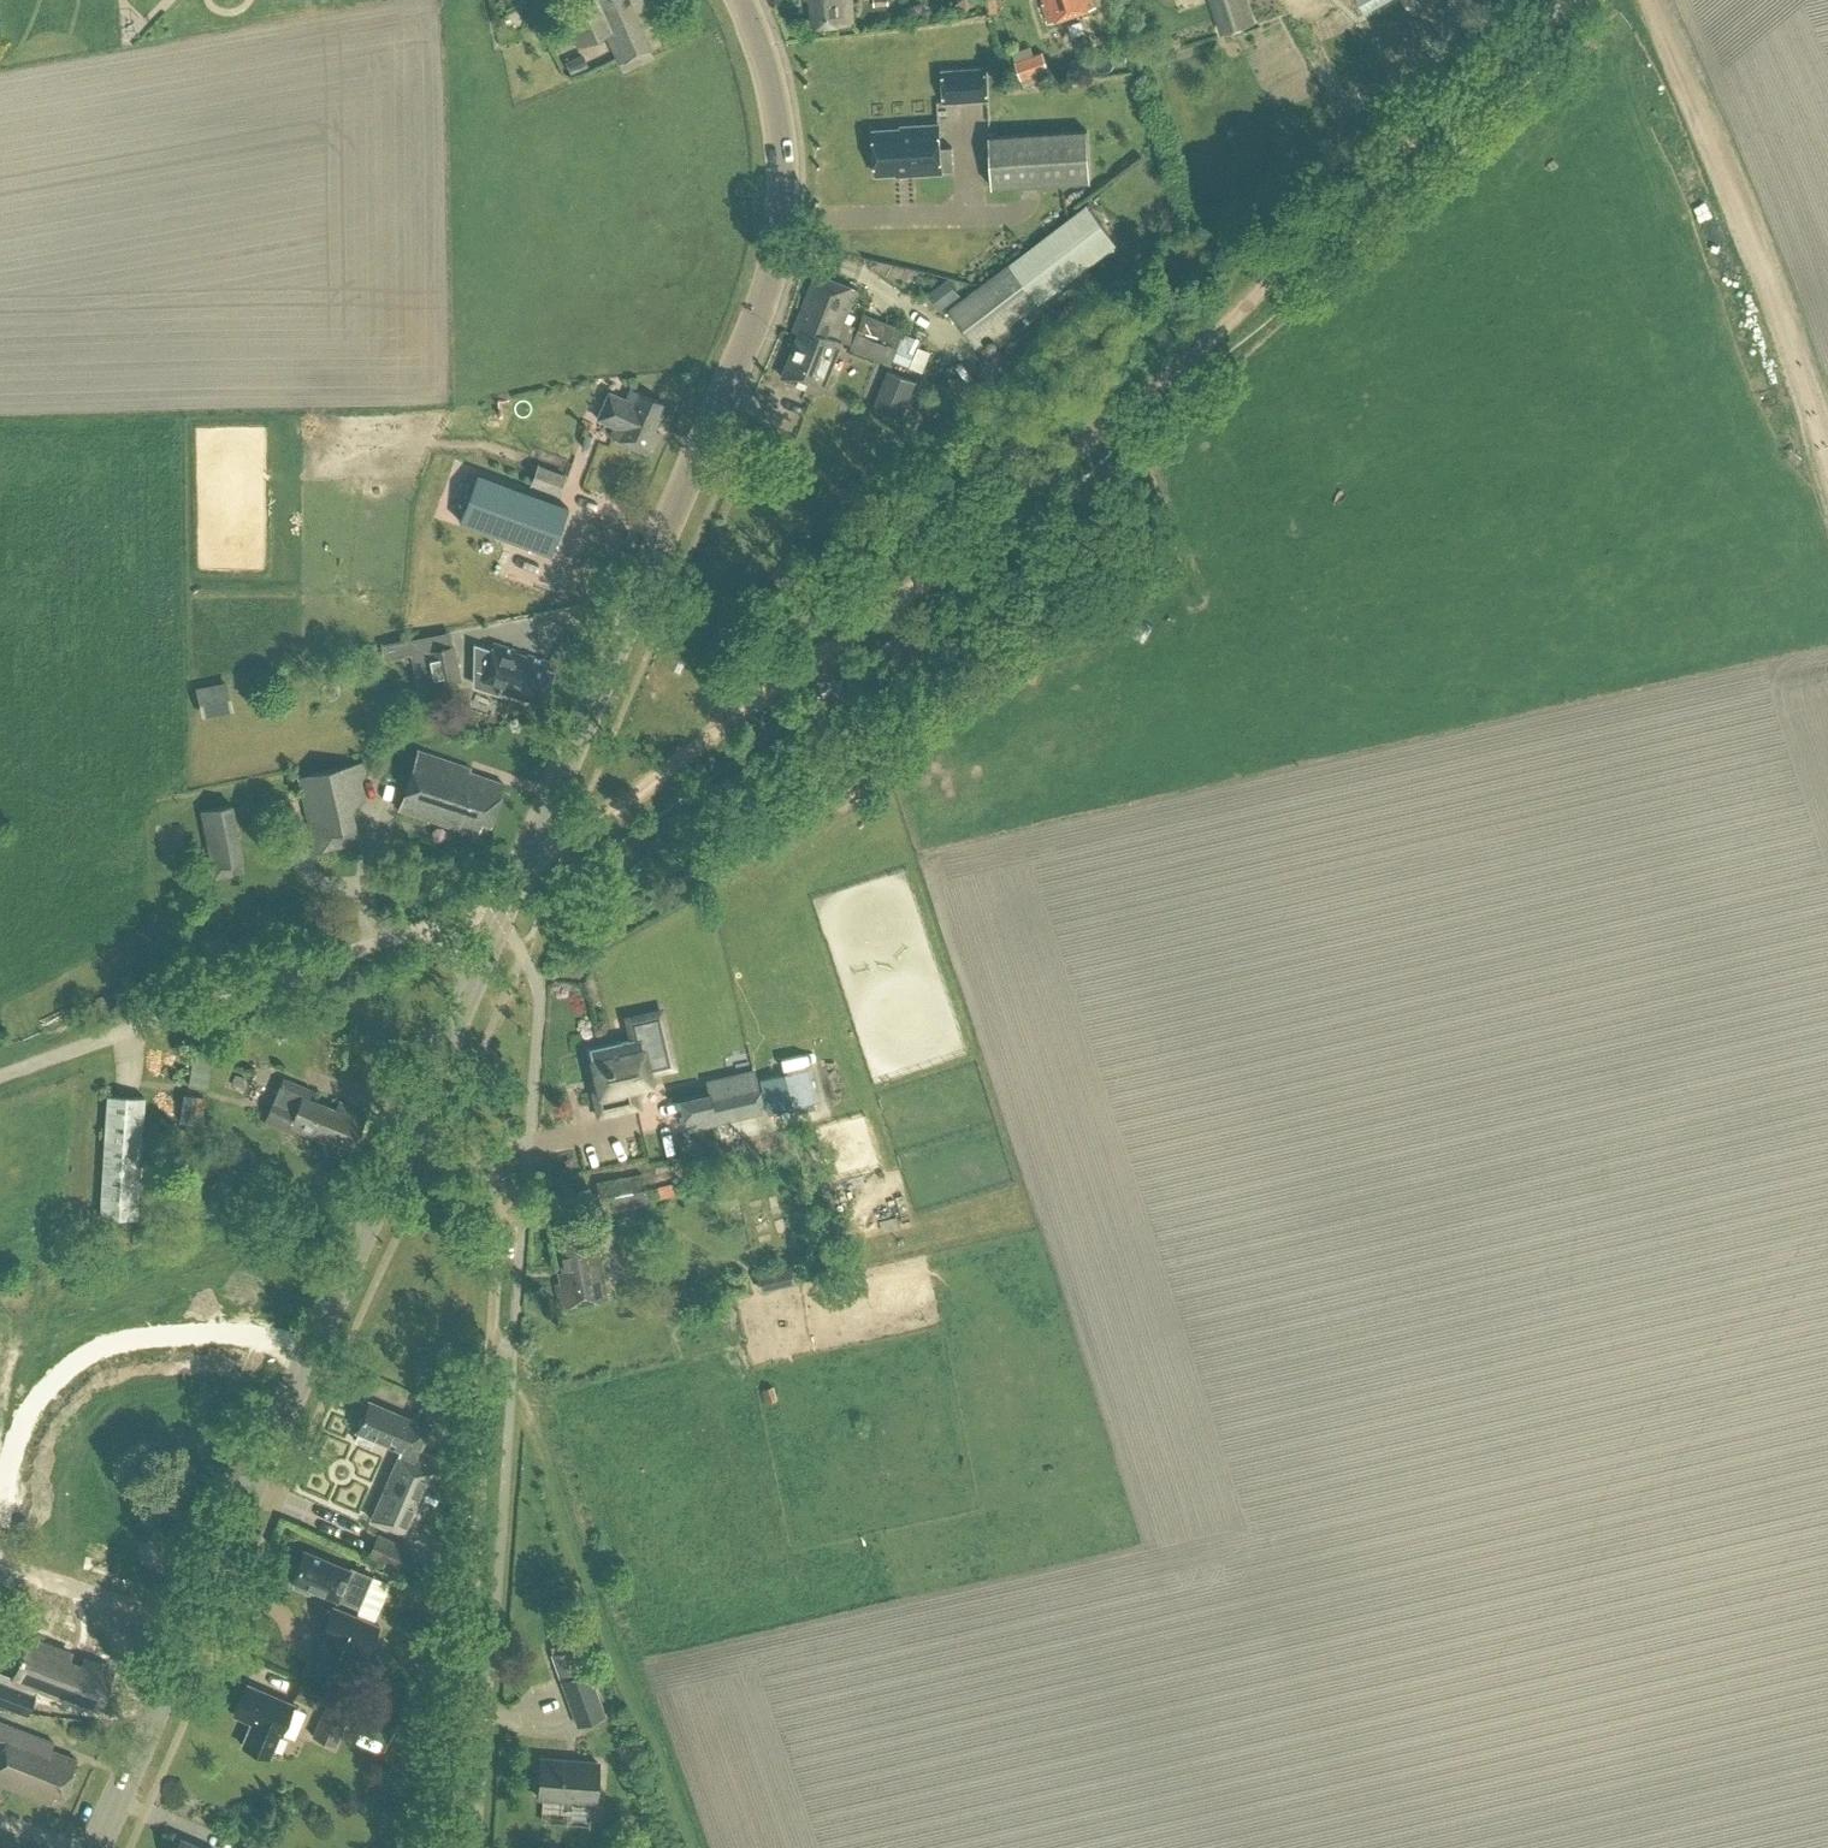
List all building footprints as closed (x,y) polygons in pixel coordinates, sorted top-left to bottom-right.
[(583,0),(560,10),(577,47),(605,35),(618,63),(651,49),(629,0),(583,0)] [(814,25),(853,22),(851,0),(805,0),(805,4),(812,3),(814,25)] [(1049,0),(1043,2),(1050,21),(1096,6),(1094,0),(1049,0)] [(1249,0),(1210,0),(1222,33),(1256,22),(1249,0)] [(1366,9),(1382,0),(1361,0),(1366,9)] [(1022,78),(1048,69),(1042,51),(1015,60),(1022,78)] [(564,60),(570,74),(588,66),(582,52),(564,60)] [(987,67),(943,70),(945,101),(989,98),(987,67)] [(941,147),(939,124),(902,126),(902,128),(874,130),(877,174),(910,171),(910,173),(943,171),(942,170),(954,169),(953,146),(941,147)] [(1092,181),(1088,128),(990,135),(993,187),(1092,181)] [(1086,204),(949,308),(980,349),(1005,330),(1011,336),(1045,310),(1038,300),(1115,243),(1086,204)] [(797,324),(803,326),(838,339),(858,288),(817,272),(797,324)] [(892,363),(905,330),(864,314),(851,348),(892,363)] [(803,326),(787,367),(784,376),(827,393),(846,342),(838,339),(803,326)] [(889,370),(874,406),(902,417),(916,381),(889,370)] [(592,394),(578,427),(595,435),(587,455),(631,474),(658,411),(613,392),(610,402),(592,394)] [(542,487),(549,468),(537,463),(530,483),(542,487)] [(476,472),(458,519),(550,553),(567,507),(476,472)] [(566,600),(578,568),(490,536),(478,568),(566,600)] [(473,642),(472,655),(475,655),(474,684),(498,692),(497,694),(499,694),(500,691),(542,704),(553,670),(545,667),(547,660),(527,654),(527,655),(514,652),(515,649),(493,642),(492,643),(493,643),(491,649),(473,642)] [(454,643),(427,650),(434,683),(461,677),(454,643)] [(503,785),(417,756),(398,809),(475,836),(481,820),(490,824),(503,785)] [(229,864),(211,867),(212,877),(230,874),(231,873),(229,864)] [(659,1086),(649,1044),(592,1057),(596,1076),(587,1078),(596,1117),(640,1107),(636,1091),(659,1086)] [(188,1085),(203,1088),(208,1058),(193,1055),(188,1085)] [(767,1111),(809,1101),(816,1100),(809,1067),(800,1069),(759,1079),(767,1111)] [(282,1078),(264,1122),(292,1135),(295,1129),(322,1141),(324,1136),(349,1147),(363,1114),(338,1103),(334,1110),(308,1099),(311,1091),(282,1078)] [(101,1215),(137,1217),(146,1095),(110,1093),(101,1215)] [(179,1122),(192,1124),(196,1099),(183,1096),(179,1122)] [(635,1204),(630,1174),(596,1180),(601,1210),(635,1204)] [(557,1235),(565,1283),(555,1285),(559,1306),(606,1298),(594,1229),(557,1235)] [(755,1270),(759,1290),(794,1282),(789,1262),(755,1270)] [(777,1401),(773,1386),(760,1389),(764,1404),(777,1401)] [(370,1515),(406,1531),(419,1501),(432,1507),(446,1473),(427,1465),(432,1451),(419,1446),(429,1422),(410,1414),(410,1415),(365,1397),(352,1428),(355,1429),(351,1438),(367,1445),(371,1436),(399,1447),(370,1515)] [(402,1569),(411,1547),(377,1530),(367,1555),(402,1569)] [(308,1585),(357,1605),(370,1573),(348,1563),(347,1566),(302,1547),(290,1577),(294,1579),(292,1584),(306,1590),(308,1585)] [(368,1610),(384,1617),(399,1580),(384,1574),(368,1610)] [(378,1625),(333,1605),(321,1632),(327,1634),(353,1645),(366,1651),(378,1625)] [(26,1712),(36,1686),(67,1698),(96,1709),(109,1676),(101,1673),(103,1665),(83,1657),(81,1662),(80,1664),(68,1660),(69,1657),(71,1653),(29,1637),(13,1677),(0,1672),(0,1702),(26,1712)] [(551,1653),(559,1676),(577,1669),(569,1646),(551,1653)] [(604,1715),(588,1670),(560,1680),(577,1725),(604,1715)] [(290,1693),(320,1706),(308,1731),(332,1742),(343,1718),(385,1738),(394,1719),(298,1676),(290,1693)] [(233,1710),(251,1718),(241,1741),(268,1753),(278,1731),(279,1731),(292,1702),(245,1682),(233,1710)] [(374,1704),(390,1712),(394,1702),(378,1695),(374,1704)] [(300,1704),(292,1730),(306,1734),(314,1708),(300,1704)] [(2,1746),(0,1752),(0,1783),(51,1803),(54,1793),(62,1796),(77,1758),(51,1748),(54,1741),(0,1721),(0,1746),(2,1746)] [(541,1757),(538,1796),(594,1801),(597,1761),(541,1757)] [(173,1847),(214,1847),(180,1833),(173,1847)]
